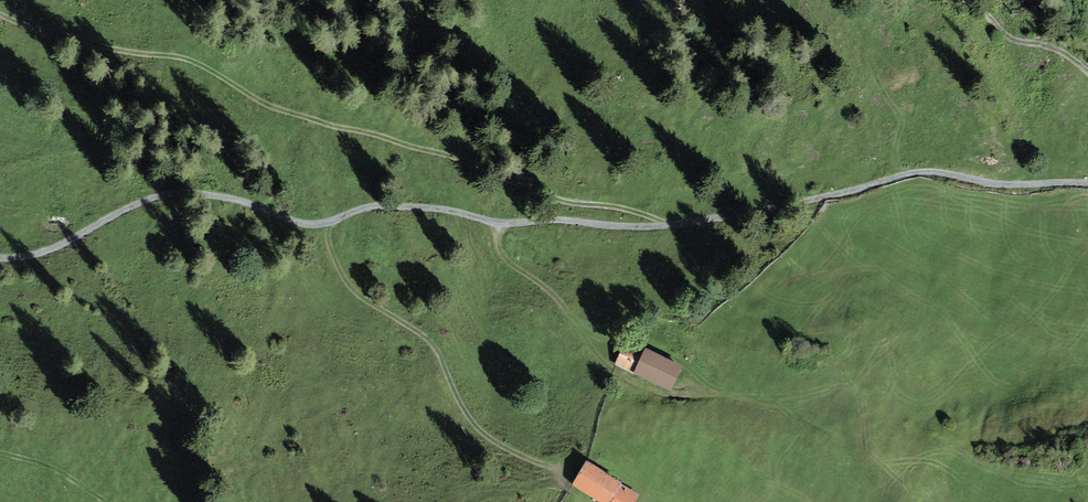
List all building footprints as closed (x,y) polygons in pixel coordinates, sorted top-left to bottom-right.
[(643,359),(623,349),(614,366),(671,395),(684,372),(647,353),(643,359)] [(583,465),(570,487),(595,501),(635,501),(638,498),(583,465)]
